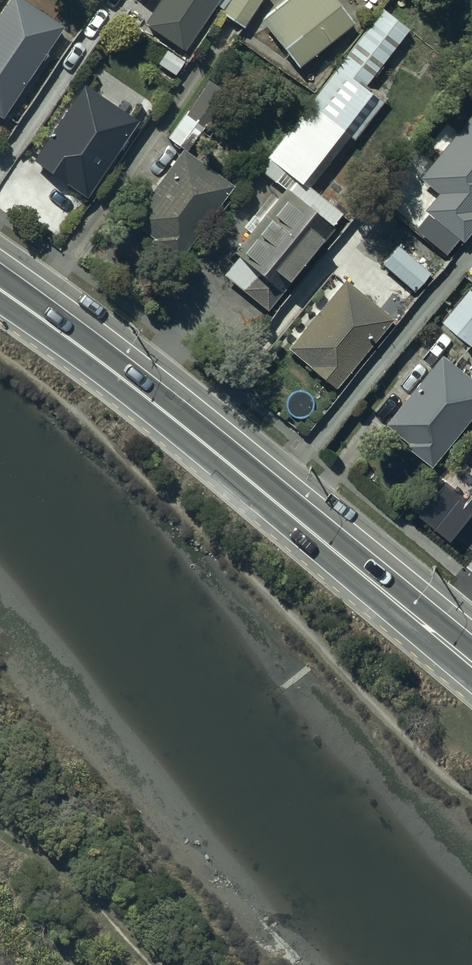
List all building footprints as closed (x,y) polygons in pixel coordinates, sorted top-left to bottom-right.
[(26,0),(2,0),(0,4),(0,115),(1,116),(61,23),(26,0)] [(213,0),(156,0),(144,19),(183,45),(213,0)] [(220,8),(240,21),(254,0),(225,0),(220,8)] [(336,0),(279,0),(260,15),(298,61),(351,18),(336,0)] [(406,24),(378,3),(257,164),(281,182),(234,245),(238,248),(221,269),(264,305),(339,208),(307,183),(346,130),(354,136),(383,97),(363,82),(406,24)] [(176,256),(230,181),(185,146),(202,122),(205,124),(227,92),(207,78),(167,135),(178,143),(127,215),(150,231),(147,235),(176,256)] [(135,117),(81,79),(31,155),(83,191),(135,117)] [(418,173),(437,188),(423,205),(461,236),(471,222),(471,107),(418,173)] [(427,268),(394,242),(379,260),(412,286),(427,268)] [(389,314),(341,275),(285,343),(333,382),(389,314)] [(470,284),(443,318),(471,340),(471,286),(470,284)] [(443,348),(388,419),(410,435),(407,439),(433,461),(471,412),(471,371),(443,348)] [(445,480),(471,503),(471,447),(445,480)]
